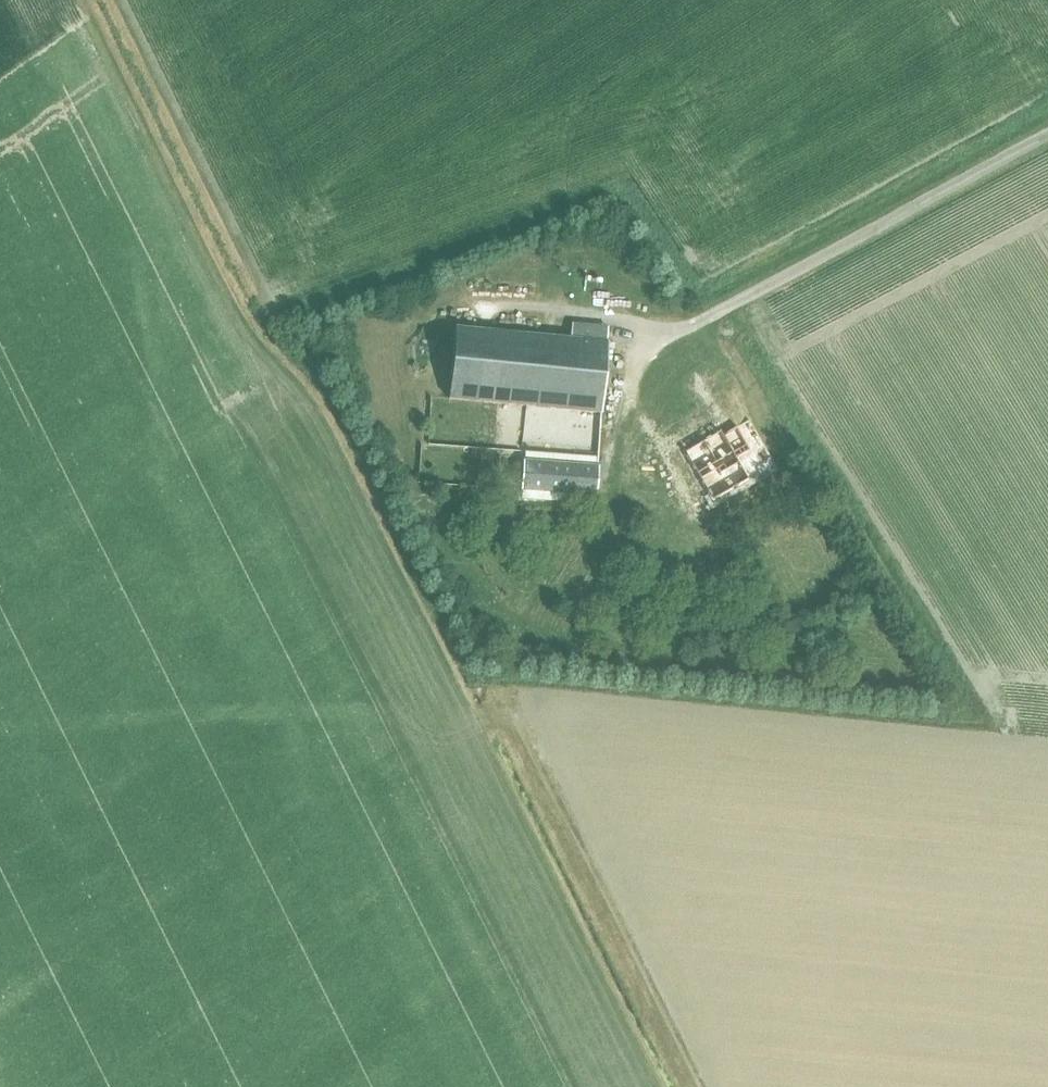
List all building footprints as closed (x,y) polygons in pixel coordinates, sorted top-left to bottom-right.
[(456,328),(449,399),(601,415),(606,366),(609,344),(572,340),(563,339),(559,339),(456,328)] [(739,461),(752,454),(738,430),(725,438),(722,434),(685,457),(715,506),(752,483),(739,461)] [(598,465),(523,459),(520,490),(595,496),(598,465)]
